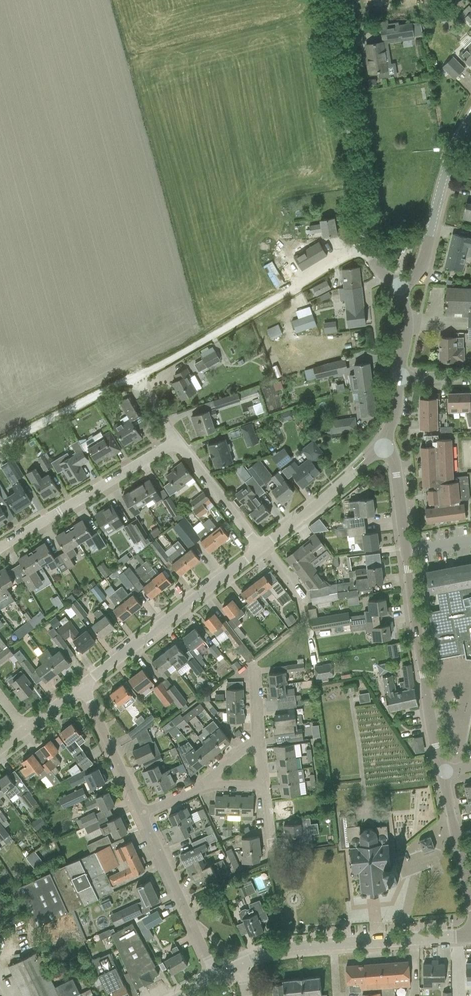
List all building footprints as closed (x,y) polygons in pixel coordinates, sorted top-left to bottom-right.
[(465,18),(470,24),(470,13),(470,12),(470,8),(469,6),(462,12),(466,17),(465,18)] [(441,12),(438,15),(438,18),(440,21),(443,21),(447,17),(447,14),(445,11),(441,12)] [(380,28),(382,40),(401,37),(402,41),(414,39),(414,36),(422,35),(420,23),(414,23),(380,28)] [(389,65),(387,50),(384,51),(383,43),(366,45),(368,58),(367,59),(369,73),(379,71),(380,78),(391,77),(394,77),(394,76),(396,76),(395,64),(389,65)] [(459,55),(470,66),(470,65),(470,43),(459,55)] [(442,67),(454,79),(464,69),(453,57),(442,67)] [(470,221),(470,204),(466,203),(462,219),(470,221)] [(321,224),(309,226),(310,233),(322,231),(323,237),(337,234),(334,218),(320,221),(321,224)] [(452,234),(444,267),(462,271),(466,256),(470,258),(470,238),(452,234)] [(310,255),(297,263),(302,271),(329,255),(321,242),(307,250),(310,255)] [(342,269),(345,288),(345,289),(361,287),(359,267),(342,269)] [(310,289),(314,297),(331,288),(327,280),(310,289)] [(345,289),(345,288),(340,288),(342,301),(346,300),(348,326),(366,324),(361,287),(345,289)] [(446,316),(454,316),(455,310),(469,310),(468,339),(470,339),(470,288),(457,288),(447,287),(446,316)] [(303,317),(292,321),(296,332),(316,326),(311,309),(301,312),(303,317)] [(267,330),(271,339),(283,334),(278,325),(267,330)] [(440,352),(438,353),(438,359),(440,360),(440,362),(457,361),(464,361),(464,347),(456,348),(456,337),(439,338),(440,352)] [(307,347),(310,359),(320,356),(316,344),(307,347)] [(202,359),(207,367),(220,359),(216,351),(215,352),(213,347),(200,353),(203,358),(202,359)] [(313,367),(316,379),(348,372),(345,359),(313,367)] [(349,375),(351,391),(373,388),(370,363),(355,365),(356,374),(349,375)] [(199,389),(202,388),(195,375),(192,376),(187,368),(175,375),(178,380),(173,383),(182,399),(196,392),(196,391),(199,389)] [(280,380),(274,383),(276,390),(283,387),(280,380)] [(238,393),(238,392),(214,400),(217,408),(241,400),(241,402),(260,396),(257,387),(238,393)] [(359,402),(361,417),(376,415),(373,390),(353,392),(354,402),(359,402)] [(117,401),(121,407),(122,406),(128,415),(120,420),(121,422),(114,426),(125,445),(134,439),(135,442),(142,438),(131,421),(142,414),(129,393),(117,401)] [(449,412),(460,412),(459,393),(448,393),(449,412)] [(460,412),(466,412),(466,415),(469,426),(470,426),(470,431),(470,401),(470,393),(459,393),(460,412)] [(437,429),(437,399),(440,399),(440,394),(435,394),(435,398),(430,398),(425,398),(420,398),(421,429),(437,429)] [(261,402),(254,404),(256,413),(264,410),(261,402)] [(192,417),(198,435),(215,429),(211,418),(217,416),(215,409),(192,417)] [(281,414),(283,421),(293,418),(291,410),(281,414)] [(352,430),(350,418),(334,421),(336,433),(352,430)] [(241,427),(248,446),(258,442),(251,424),(241,427)] [(86,439),(78,440),(80,444),(85,452),(90,451),(97,462),(107,455),(109,458),(121,450),(110,431),(103,436),(100,432),(86,440),(86,439)] [(233,462),(229,451),(231,450),(229,444),(227,445),(225,439),(208,445),(216,468),(233,462)] [(431,508),(425,509),(427,522),(466,517),(464,504),(459,504),(459,501),(459,500),(470,499),(468,476),(453,477),(451,439),(438,440),(438,446),(435,447),(435,446),(421,447),(423,486),(429,485),(429,490),(428,490),(430,504),(431,508)] [(293,475),(303,488),(311,481),(310,480),(320,472),(312,462),(324,454),(317,445),(312,449),(308,445),(302,450),(311,462),(300,470),(294,462),(287,467),(293,475)] [(11,453),(14,458),(23,453),(20,448),(11,453)] [(270,455),(280,467),(291,459),(283,448),(276,453),(275,451),(270,455)] [(86,476),(80,465),(88,461),(82,452),(71,459),(67,453),(51,462),(58,473),(64,469),(73,484),(86,476)] [(37,457),(46,471),(52,468),(43,454),(37,457)] [(24,476),(19,467),(14,458),(7,462),(17,480),(24,476)] [(195,481),(192,477),(182,462),(175,467),(176,469),(167,476),(171,481),(164,486),(171,495),(178,489),(177,488),(186,482),(189,486),(195,481)] [(253,476),(252,476),(261,487),(261,486),(270,480),(257,462),(248,469),(253,476)] [(242,464),(236,469),(239,474),(246,469),(242,464)] [(43,478),(36,467),(26,473),(37,490),(39,489),(44,498),(52,493),(54,496),(60,492),(49,475),(43,478)] [(272,491),(282,504),(289,498),(288,497),(294,492),(278,472),(271,477),(276,483),(278,481),(280,484),(272,491)] [(261,487),(252,476),(245,482),(248,486),(236,495),(238,497),(243,504),(246,502),(253,511),(250,513),(258,523),(270,513),(263,504),(258,498),(266,492),(261,486),(261,487)] [(150,480),(136,488),(145,502),(153,498),(156,503),(162,499),(150,480)] [(16,492),(7,497),(16,512),(31,503),(19,483),(13,487),(16,492)] [(145,502),(136,488),(123,496),(135,516),(141,512),(137,507),(145,502)] [(191,502),(196,508),(203,503),(202,503),(208,499),(204,492),(191,502)] [(163,501),(177,523),(178,522),(183,517),(179,512),(170,497),(163,501)] [(342,519),(343,528),(365,525),(364,516),(374,514),(372,499),(349,502),(350,509),(354,509),(355,517),(347,518),(342,519)] [(203,503),(196,508),(193,511),(199,518),(208,511),(203,503)] [(96,515),(101,523),(105,530),(114,524),(117,529),(124,525),(111,505),(96,515)] [(184,516),(183,517),(178,522),(182,527),(195,543),(200,540),(209,552),(218,545),(205,527),(198,533),(184,516)] [(202,524),(205,527),(218,545),(229,537),(220,526),(217,528),(209,518),(202,524)] [(138,519),(131,523),(146,547),(154,540),(149,534),(147,535),(138,519)] [(83,520),(69,529),(78,543),(84,539),(89,547),(95,543),(99,549),(106,545),(98,531),(92,535),(83,520)] [(177,523),(172,526),(183,540),(189,548),(195,543),(182,527),(178,522),(177,523)] [(146,547),(131,523),(124,528),(130,538),(129,539),(137,553),(146,547)] [(365,525),(343,528),(344,528),(336,529),(337,536),(349,535),(353,534),(355,543),(364,542),(365,550),(379,548),(377,533),(366,534),(365,525)] [(65,551),(60,554),(68,568),(74,564),(71,558),(77,555),(72,547),(78,543),(69,529),(56,537),(65,551)] [(338,597),(336,584),(326,585),(308,563),(326,549),(316,536),(286,558),(309,589),(312,605),(317,604),(317,605),(331,602),(330,600),(339,599),(338,597)] [(190,567),(177,550),(169,555),(155,540),(149,545),(164,563),(169,560),(180,575),(190,567)] [(173,545),(177,550),(190,567),(200,560),(191,549),(188,552),(179,541),(173,545)] [(45,543),(32,551),(41,566),(46,562),(51,570),(57,566),(61,572),(68,568),(60,554),(54,558),(45,543)] [(22,577),(24,580),(27,586),(30,591),(36,587),(33,581),(39,577),(34,570),(41,566),(32,551),(19,559),(28,574),(22,577)] [(358,590),(372,588),(372,584),(383,583),(379,553),(366,555),(368,569),(355,570),(355,571),(349,572),(350,582),(336,584),(338,597),(359,594),(358,590)] [(147,561),(141,565),(161,590),(171,582),(162,572),(158,575),(147,561)] [(104,563),(98,567),(102,572),(107,568),(104,563)] [(423,582),(425,591),(431,590),(431,591),(442,589),(446,608),(429,612),(428,612),(433,637),(433,638),(437,659),(443,658),(465,653),(466,658),(470,658),(470,563),(427,571),(429,580),(429,581),(423,582)] [(120,567),(123,572),(133,584),(139,580),(129,567),(127,568),(124,564),(120,567)] [(161,590),(141,565),(135,569),(147,584),(143,587),(151,598),(161,590)] [(1,589),(5,587),(6,587),(13,583),(12,580),(14,579),(17,584),(24,580),(22,577),(16,581),(10,570),(7,571),(5,568),(0,571),(0,587),(1,589)] [(133,584),(123,572),(117,576),(128,589),(133,584)] [(264,575),(253,584),(260,593),(269,587),(283,605),(291,598),(277,580),(272,585),(264,575)] [(94,581),(88,586),(90,590),(91,589),(96,585),(94,581)] [(260,593),(253,584),(242,593),(249,602),(250,601),(252,604),(247,608),(254,616),(263,608),(255,597),(260,593)] [(90,590),(99,602),(106,597),(96,585),(90,590)] [(132,613),(116,591),(115,591),(111,586),(104,591),(117,607),(114,610),(123,620),(132,613)] [(122,586),(116,591),(132,613),(142,605),(131,591),(128,594),(122,586)] [(0,587),(0,600),(5,597),(9,604),(14,601),(6,587),(5,587),(1,589),(0,587)] [(262,595),(260,597),(264,603),(266,606),(268,604),(266,601),(262,595)] [(350,624),(350,625),(366,622),(382,620),(381,614),(391,612),(390,607),(386,607),(385,599),(368,601),(370,610),(365,611),(365,616),(361,616),(361,615),(349,616),(349,612),(311,618),(313,630),(350,624)] [(70,606),(81,620),(88,615),(76,600),(70,606)] [(232,619),(228,622),(241,640),(245,636),(237,625),(242,622),(238,618),(245,613),(241,609),(240,610),(232,600),(223,607),(232,619)] [(93,625),(95,629),(101,637),(114,627),(105,615),(104,616),(99,608),(93,613),(99,621),(93,625)] [(241,640),(228,622),(226,620),(222,623),(214,614),(205,621),(216,636),(224,630),(236,646),(242,641),(241,640)] [(293,615),(286,620),(289,625),(296,620),(293,615)] [(55,617),(49,621),(54,628),(60,624),(55,617)] [(32,618),(28,622),(33,628),(37,625),(32,618)] [(366,622),(350,625),(351,631),(367,629),(367,632),(372,632),(374,641),(390,639),(389,630),(393,630),(393,624),(383,625),(382,620),(366,622)] [(33,628),(28,622),(15,632),(20,638),(33,628)] [(74,640),(76,643),(83,651),(95,642),(87,631),(81,636),(70,622),(59,630),(66,639),(71,635),(75,640),(74,640)] [(184,637),(190,645),(192,649),(204,640),(195,628),(184,637)] [(53,638),(61,648),(67,644),(59,634),(53,638)] [(176,643),(164,653),(172,663),(178,670),(187,662),(189,661),(187,660),(187,659),(184,654),(176,643)] [(217,658),(221,654),(214,644),(209,648),(217,658)] [(396,644),(387,646),(389,654),(398,652),(396,644)] [(13,654),(8,648),(0,654),(0,663),(13,654)] [(48,649),(43,653),(57,672),(69,663),(60,650),(53,656),(48,649)] [(241,654),(247,662),(254,656),(248,649),(241,654)] [(13,654),(28,674),(34,669),(19,650),(13,654)] [(57,672),(43,653),(38,657),(43,663),(36,669),(46,681),(57,672)] [(172,663),(164,653),(152,662),(160,672),(166,678),(171,674),(166,668),(172,663)] [(194,657),(198,662),(203,657),(200,653),(194,657)] [(189,661),(187,662),(194,671),(200,665),(198,662),(194,657),(189,661)] [(232,666),(236,671),(241,667),(237,662),(232,666)] [(314,664),(316,678),(333,676),(330,662),(314,664)] [(386,694),(387,700),(389,710),(418,704),(415,688),(412,664),(403,665),(405,681),(400,682),(402,691),(396,692),(389,662),(378,665),(380,675),(383,674),(383,677),(386,694)] [(287,665),(288,672),(304,669),(304,663),(287,665)] [(129,679),(139,692),(148,685),(149,687),(153,683),(142,669),(129,679)] [(33,691),(28,685),(31,683),(21,670),(8,680),(22,699),(33,691)] [(268,686),(285,685),(287,684),(286,672),(269,674),(270,685),(268,686)] [(169,704),(174,700),(167,690),(161,682),(154,688),(164,700),(165,699),(169,704)] [(117,706),(121,711),(124,708),(121,703),(132,695),(123,684),(110,694),(118,705),(117,706)] [(196,686),(196,689),(197,691),(201,696),(206,692),(207,692),(204,689),(204,690),(202,687),(200,685),(198,684),(196,686)] [(167,690),(174,700),(183,711),(189,706),(186,702),(187,701),(174,685),(167,690)] [(226,689),(227,700),(244,700),(243,689),(233,689),(233,685),(227,685),(227,689),(226,689)] [(277,703),(295,701),(301,700),(301,695),(294,695),(293,688),(285,689),(285,685),(268,686),(269,698),(276,697),(277,703)] [(203,701),(210,701),(209,692),(201,698),(203,701)] [(368,692),(360,694),(361,702),(370,701),(368,692)] [(136,714),(144,708),(136,699),(129,705),(136,714)] [(227,700),(227,711),(244,711),(244,700),(227,700)] [(273,721),(273,727),(296,723),(296,724),(302,723),(301,714),(295,715),(293,707),(296,706),(295,701),(277,703),(278,709),(288,708),(288,713),(274,715),(275,721),(273,721)] [(199,703),(191,710),(195,715),(204,709),(199,703)] [(191,710),(182,716),(182,717),(184,719),(187,722),(195,715),(191,710)] [(244,711),(227,711),(228,722),(245,722),(244,711)] [(180,714),(171,720),(175,726),(184,719),(182,717),(182,716),(180,714)] [(151,715),(137,726),(141,733),(144,731),(147,728),(156,721),(151,715)] [(175,726),(171,720),(162,727),(166,733),(175,726)] [(296,723),(273,727),(275,738),(286,736),(287,742),(303,740),(301,728),(297,729),(296,724),(296,723)] [(66,746),(72,755),(84,769),(92,763),(81,748),(75,739),(80,735),(72,724),(60,733),(69,744),(66,746)] [(198,737),(204,744),(213,755),(214,755),(222,749),(211,735),(205,727),(203,729),(202,731),(203,732),(198,737)] [(139,764),(143,762),(160,754),(155,742),(153,743),(147,728),(144,731),(141,733),(136,737),(141,747),(133,751),(139,764)] [(219,728),(211,735),(222,749),(230,742),(219,728)] [(414,739),(416,752),(424,750),(421,738),(414,739)] [(50,759),(46,763),(54,774),(59,771),(55,766),(60,762),(54,754),(58,751),(50,740),(41,748),(50,759)] [(196,751),(188,741),(187,743),(177,747),(187,768),(192,764),(196,769),(205,762),(202,759),(196,751)] [(204,744),(196,751),(202,759),(205,762),(206,765),(215,757),(214,755),(213,755),(204,744)] [(276,747),(277,760),(295,757),(294,744),(276,747)] [(169,750),(173,758),(179,755),(175,747),(169,750)] [(54,774),(46,763),(41,766),(32,754),(28,757),(27,756),(22,759),(24,761),(23,762),(25,765),(24,766),(25,766),(21,769),(21,770),(24,774),(26,776),(36,768),(43,777),(46,776),(53,785),(59,780),(54,774)] [(148,785),(154,782),(163,778),(161,773),(158,765),(156,766),(155,763),(163,760),(160,754),(143,762),(146,770),(143,772),(148,785)] [(277,760),(279,772),(297,770),(295,757),(277,760)] [(154,782),(158,792),(176,784),(171,774),(178,771),(180,774),(185,771),(182,764),(161,773),(163,778),(154,782)] [(101,775),(98,769),(88,773),(87,771),(77,775),(80,782),(88,779),(92,788),(107,781),(104,773),(101,775)] [(279,772),(281,785),(299,782),(297,770),(279,772)] [(5,794),(9,800),(17,794),(18,795),(21,797),(30,808),(39,801),(22,780),(15,785),(7,774),(0,779),(0,787),(5,794)] [(299,782),(281,785),(282,797),(300,795),(299,782)] [(60,798),(64,808),(87,797),(83,788),(60,798)] [(77,820),(80,828),(81,829),(85,827),(106,817),(102,810),(115,805),(109,792),(85,802),(88,809),(99,804),(102,809),(77,820)] [(215,814),(228,815),(228,797),(215,796),(215,814)] [(228,815),(240,815),(241,797),(228,797),(228,815)] [(241,797),(240,815),(253,816),(254,797),(241,797)] [(171,821),(174,826),(183,821),(185,826),(186,826),(201,819),(197,811),(190,815),(187,808),(169,816),(171,821)] [(197,811),(201,819),(206,816),(203,809),(197,811)] [(7,819),(1,811),(0,812),(0,822),(1,824),(2,823),(5,827),(9,824),(6,820),(7,819)] [(376,827),(376,832),(375,831),(374,830),(373,829),(372,829),(371,828),(369,828),(368,828),(367,829),(366,829),(365,829),(364,830),(363,831),(362,831),(361,833),(360,833),(359,826),(354,826),(353,815),(339,817),(342,847),(349,846),(349,847),(351,847),(352,856),(350,856),(350,862),(352,862),(353,868),(352,869),(352,873),(354,873),(354,878),(360,877),(360,880),(359,880),(359,881),(360,881),(361,890),(360,890),(360,891),(362,891),(360,894),(362,897),(366,896),(368,893),(370,893),(370,896),(379,895),(378,892),(381,892),(383,895),(387,894),(388,891),(387,888),(388,888),(388,887),(387,887),(386,880),(398,875),(395,865),(390,867),(390,858),(392,858),(391,852),(389,852),(388,843),(390,843),(390,842),(388,842),(388,841),(387,841),(387,838),(388,838),(386,826),(376,827)] [(41,816),(36,820),(41,827),(46,823),(41,816)] [(108,822),(109,822),(100,826),(104,834),(112,830),(115,837),(127,832),(120,816),(108,822)] [(290,824),(284,825),(285,837),(289,837),(289,842),(301,841),(311,840),(310,834),(306,835),(305,825),(307,825),(306,818),(290,820),(290,824)] [(174,826),(168,828),(174,841),(178,839),(179,842),(189,837),(188,834),(189,834),(186,826),(185,826),(183,821),(174,826)] [(1,841),(9,835),(0,823),(0,840),(1,841)] [(205,828),(208,835),(215,832),(211,825),(205,828)] [(180,855),(185,865),(201,858),(207,855),(204,849),(208,848),(205,843),(208,842),(208,844),(218,839),(217,838),(215,832),(208,835),(192,843),(194,848),(180,855)] [(87,845),(90,852),(91,853),(112,844),(111,843),(108,836),(87,845)] [(242,838),(243,849),(260,847),(259,836),(242,838)] [(419,841),(424,853),(435,849),(430,836),(419,841)] [(126,844),(123,838),(111,843),(112,844),(91,853),(90,852),(16,887),(34,927),(69,912),(114,890),(112,885),(145,870),(142,864),(145,862),(143,856),(139,858),(131,841),(126,844)] [(260,847),(243,849),(243,850),(241,850),(243,863),(260,861),(259,857),(262,857),(260,847)] [(35,851),(26,857),(31,863),(39,857),(35,851)] [(185,865),(190,875),(211,865),(209,861),(204,863),(201,858),(185,865)] [(223,860),(215,863),(216,864),(216,865),(217,865),(217,866),(218,866),(218,867),(219,867),(220,867),(220,868),(221,868),(222,868),(223,868),(224,868),(225,868),(226,867),(223,860)] [(211,865),(190,875),(192,880),(194,878),(197,884),(210,878),(212,883),(218,880),(211,865)] [(159,900),(150,881),(137,887),(143,900),(145,899),(148,905),(159,900)] [(238,888),(242,897),(248,895),(244,885),(238,888)] [(243,919),(249,936),(264,930),(260,920),(267,917),(265,911),(263,911),(259,901),(250,904),(251,908),(247,910),(245,909),(242,910),(241,912),(239,913),(242,919),(243,919)] [(120,911),(125,922),(143,913),(138,902),(120,911)] [(142,919),(137,922),(142,932),(148,929),(163,920),(158,910),(142,919)] [(154,967),(156,966),(132,923),(112,934),(132,980),(135,987),(143,982),(145,985),(154,980),(152,978),(159,974),(154,967)] [(165,960),(167,965),(172,973),(188,965),(172,937),(163,942),(168,951),(171,950),(174,955),(165,960)] [(43,954),(49,964),(58,959),(52,949),(43,954)] [(24,995),(94,995),(93,995),(89,989),(80,993),(73,978),(55,987),(38,952),(9,966),(24,995)] [(108,995),(131,995),(125,983),(124,983),(110,953),(92,961),(108,995)] [(423,964),(423,988),(438,988),(438,982),(445,982),(445,964),(438,964),(438,960),(432,960),(432,964),(423,964)] [(346,966),(347,976),(348,984),(349,984),(349,992),(361,991),(361,989),(410,985),(408,961),(346,966)] [(47,970),(53,981),(65,974),(59,963),(47,970)] [(322,995),(320,977),(283,981),(283,983),(272,985),(273,995),(317,995),(321,995),(322,995)]
